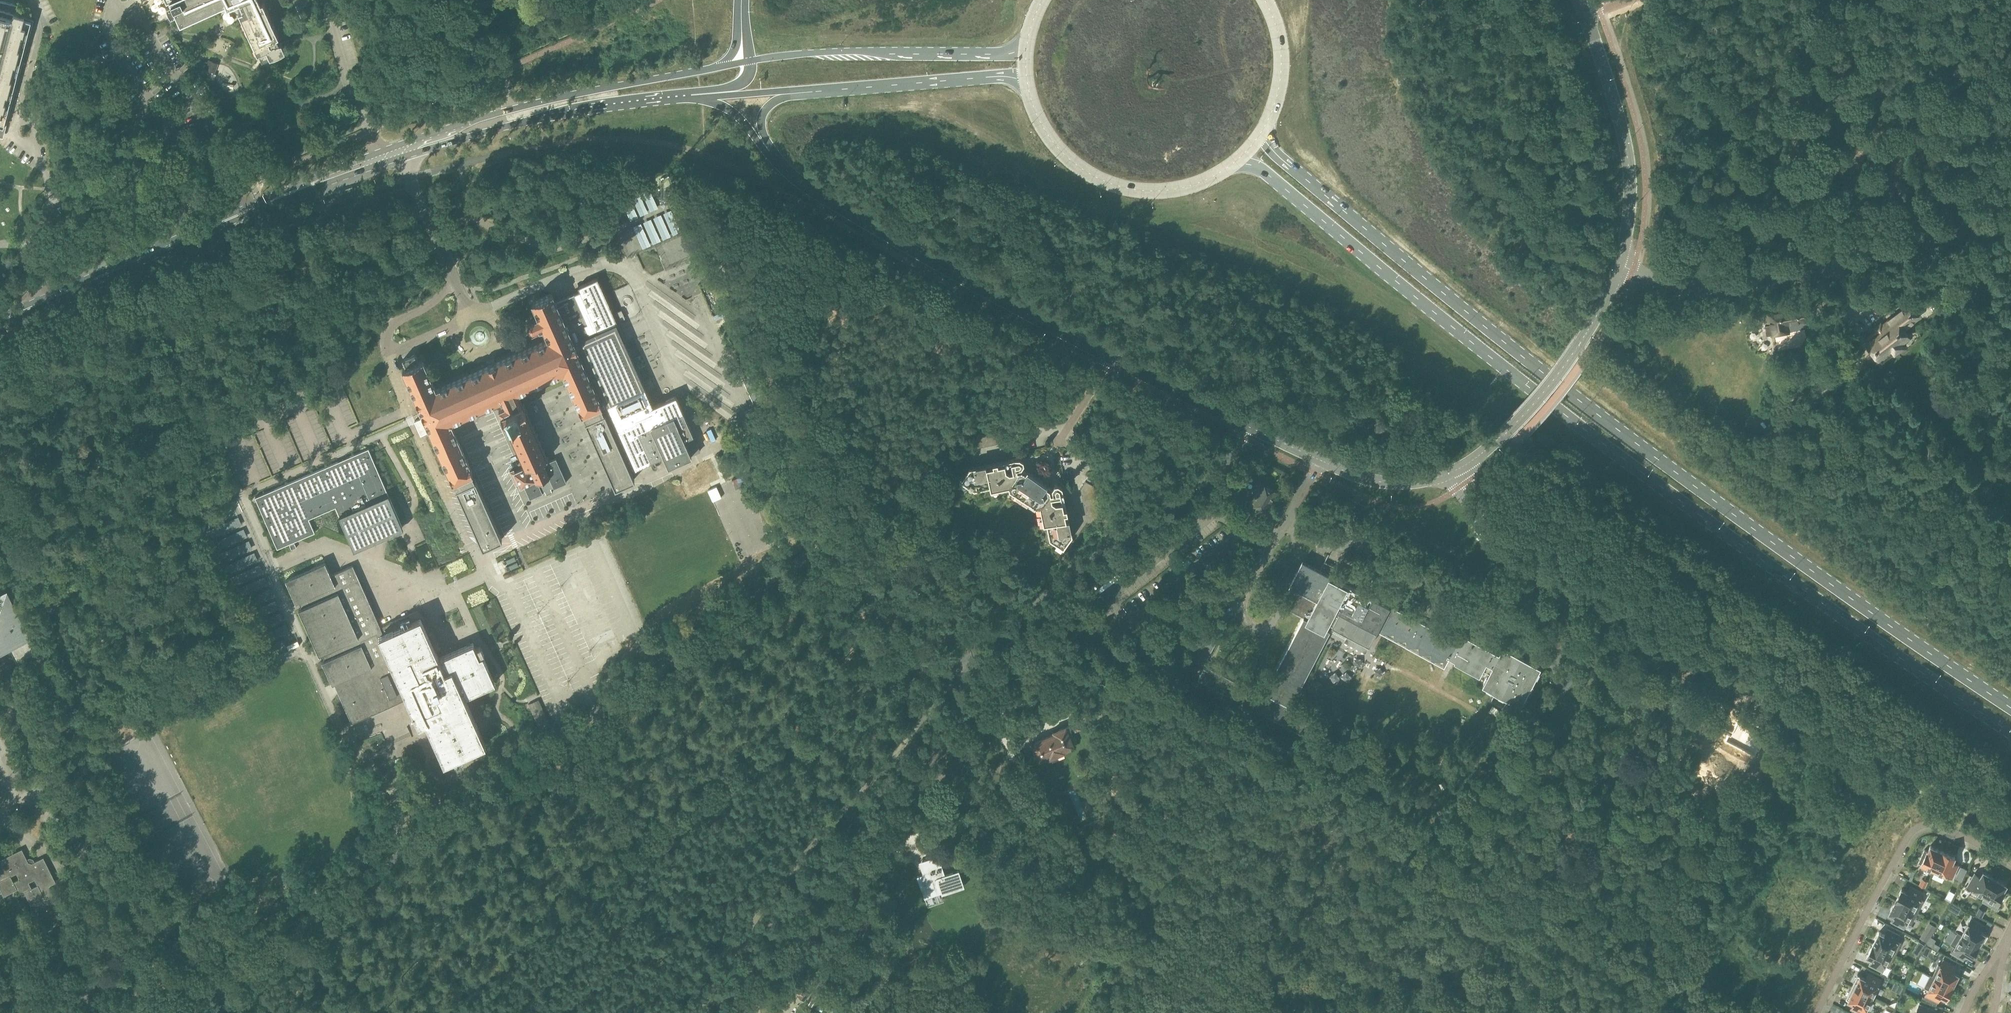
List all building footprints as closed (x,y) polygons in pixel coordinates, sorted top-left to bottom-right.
[(167,3),(169,2),(170,2),(171,4),(167,7),(167,8),(167,9),(168,13),(169,13),(171,17),(176,15),(180,25),(225,5),(227,9),(232,7),(239,4),(242,11),(239,12),(257,54),(260,53),(262,60),(269,57),(270,58),(274,57),(277,56),(279,55),(282,54),(285,51),(282,44),(282,43),(280,43),(277,38),(279,37),(263,2),(262,2),(261,0),(166,0),(167,3)] [(1,118),(6,120),(32,21),(24,19),(25,16),(19,15),(16,14),(18,6),(15,5),(0,1),(0,121),(1,118)] [(313,11),(310,5),(304,8),(308,16),(314,13),(313,11)] [(215,73),(218,64),(219,64),(208,60),(207,62),(205,61),(203,64),(206,65),(205,70),(215,73)] [(384,90),(392,87),(386,73),(378,76),(384,90)] [(406,367),(403,368),(421,408),(422,412),(419,413),(421,418),(415,421),(421,434),(431,430),(457,487),(484,547),(503,539),(488,504),(469,460),(470,460),(470,458),(469,459),(453,423),(454,423),(454,421),(504,399),(505,401),(507,400),(509,404),(502,407),(504,412),(508,421),(511,428),(510,428),(510,429),(512,428),(515,435),(513,436),(514,437),(515,436),(518,443),(517,444),(517,445),(519,444),(522,451),(520,452),(521,453),(522,452),(526,459),(524,460),(524,461),(526,460),(529,467),(528,467),(528,468),(519,472),(516,474),(514,469),(510,471),(515,485),(519,483),(521,489),(525,487),(530,499),(543,493),(542,492),(545,491),(546,495),(553,492),(551,488),(554,487),(554,488),(567,482),(556,457),(547,461),(546,459),(547,458),(549,458),(549,457),(547,457),(544,451),(545,450),(545,449),(543,450),(540,443),(542,442),(541,441),(540,442),(537,435),(538,434),(538,433),(536,434),(533,427),(535,426),(534,425),(533,426),(530,419),(531,419),(531,418),(529,418),(526,411),(522,403),(521,401),(529,397),(529,398),(536,396),(568,381),(583,414),(616,488),(635,479),(630,466),(635,464),(636,467),(665,454),(669,465),(701,451),(694,434),(677,395),(653,406),(624,342),(626,341),(619,325),(617,326),(616,324),(618,324),(597,278),(578,287),(580,291),(556,302),(552,293),(532,302),(539,317),(528,322),(527,325),(529,328),(529,329),(531,329),(540,325),(541,329),(544,328),(549,339),(494,364),(436,390),(422,359),(419,361),(415,354),(403,359),(406,367)] [(1934,295),(1929,288),(1919,296),(1924,302),(1926,301),(1928,304),(1935,299),(1933,296),(1934,295)] [(1876,337),(1867,343),(1879,358),(1891,349),(1894,353),(1905,344),(1902,341),(1909,335),(1903,328),(1919,315),(1909,304),(1882,326),(1880,324),(1875,328),(1877,330),(1873,333),(1876,337)] [(1787,310),(1770,313),(1767,314),(1768,321),(1772,321),(1774,334),(1810,327),(1809,319),(1810,319),(1807,307),(1799,308),(1798,307),(1786,309),(1787,310)] [(621,320),(625,318),(622,310),(617,312),(621,320)] [(323,453),(332,449),(315,409),(306,412),(323,453)] [(1834,416),(1825,420),(1829,429),(1838,425),(1834,416)] [(294,417),(286,421),(304,462),(312,459),(294,417)] [(275,425),(293,466),(302,462),(284,421),(275,425)] [(974,448),(1008,441),(1012,433),(1005,428),(971,435),(974,448)] [(263,431),(255,434),(272,475),(281,471),(263,431)] [(336,507),(354,548),(403,527),(401,524),(369,448),(347,458),(343,459),(255,497),(277,549),(315,532),(309,519),(336,507)] [(1063,548),(1071,535),(1061,485),(1057,482),(1054,483),(1052,486),(1021,466),(1023,463),(1023,460),(1019,457),(969,468),(960,481),(973,490),(989,487),(990,490),(1008,486),(1008,489),(1036,507),(1039,506),(1043,524),(1046,524),(1049,540),(1063,548)] [(1080,489),(1087,523),(1100,520),(1093,486),(1085,481),(1080,489)] [(1255,493),(1248,506),(1263,514),(1276,492),(1257,481),(1251,491),(1255,493)] [(1220,502),(1226,506),(1230,499),(1224,496),(1220,502)] [(266,662),(300,645),(238,500),(187,522),(220,584),(225,589),(237,595),(266,662)] [(1205,666),(1199,678),(1302,731),(1310,717),(1287,706),(1288,704),(1292,706),(1293,703),(1331,631),(1346,638),(1344,641),(1366,653),(1370,645),(1371,645),(1374,638),(1378,631),(1383,634),(1387,627),(1449,659),(1450,658),(1456,661),(1455,662),(1481,676),(1487,663),(1493,666),(1483,686),(1513,702),(1522,706),(1542,667),(1503,647),(1500,654),(1462,634),(1458,641),(1304,560),(1290,585),(1298,589),(1288,609),(1304,617),(1265,692),(1269,693),(1268,695),(1211,666),(1210,668),(1205,666)] [(302,608),(299,609),(319,655),(322,654),(325,660),(322,661),(333,684),(335,684),(352,723),(407,698),(419,726),(426,723),(444,764),(486,745),(465,697),(496,683),(483,656),(485,655),(481,646),(476,649),(473,643),(439,658),(418,611),(400,619),(403,625),(384,634),(353,565),(331,575),(325,562),(286,580),(296,603),(299,602),(302,608)] [(11,647),(19,665),(38,656),(10,595),(0,600),(0,652),(11,647)] [(1093,696),(1078,702),(1081,710),(1096,704),(1093,696)] [(529,704),(541,731),(551,726),(539,700),(529,704)] [(1729,736),(1725,742),(1739,749),(1742,743),(1746,745),(1753,732),(1752,732),(1737,724),(1731,737),(1729,736)] [(1072,746),(1067,734),(1071,732),(1069,725),(1054,732),(1055,734),(1032,743),(1039,760),(1049,756),(1049,757),(1063,751),(1063,750),(1072,746)] [(1742,743),(1739,749),(1755,758),(1758,752),(1759,753),(1766,739),(1764,738),(1765,736),(1753,730),(1752,732),(1753,732),(1746,745),(1742,743)] [(1919,862),(1934,869),(1943,851),(1931,845),(1928,851),(1924,849),(1919,862)] [(61,913),(54,899),(56,898),(50,885),(56,882),(44,857),(35,861),(34,859),(30,858),(27,859),(22,849),(0,860),(0,891),(1,890),(4,896),(18,889),(25,891),(32,905),(37,902),(39,906),(36,907),(43,922),(45,921),(48,928),(62,921),(59,914),(61,913)] [(1955,856),(1943,851),(1934,869),(1953,878),(1958,865),(1952,863),(1955,856)] [(929,873),(918,876),(924,897),(941,891),(942,893),(964,886),(959,870),(944,875),(938,856),(924,860),(929,873)] [(1968,885),(1985,895),(1995,878),(1984,871),(1980,877),(1975,873),(1968,885)] [(2007,884),(1995,878),(1985,895),(2000,904),(2007,892),(2004,890),(2007,884)] [(1924,887),(1927,882),(1922,879),(1919,885),(1924,887)] [(1902,888),(1896,900),(1914,910),(1923,892),(1911,886),(1908,892),(1902,888)] [(1904,928),(1914,910),(1896,900),(1889,912),(1895,915),(1892,921),(1904,928)] [(1976,914),(1982,917),(1984,912),(1979,909),(1976,914)] [(1979,945),(1979,946),(1981,947),(1989,935),(1980,930),(1983,924),(1972,917),(1961,935),(1979,945)] [(867,928),(859,939),(866,944),(874,932),(867,928)] [(1873,944),(1891,953),(1900,935),(1888,929),(1885,934),(1879,931),(1873,944)] [(1925,931),(1921,938),(1927,942),(1931,935),(1925,931)] [(1972,957),(1979,946),(1979,945),(1961,935),(1951,952),(1963,959),(1966,953),(1972,957)] [(1925,944),(1919,941),(1916,946),(1922,949),(1925,944)] [(1891,953),(1873,944),(1867,956),(1873,959),(1870,964),(1882,971),(1891,953)] [(1926,945),(1922,954),(1927,957),(1932,948),(1926,945)] [(1943,959),(1935,977),(1953,986),(1959,974),(1953,971),(1956,965),(1943,959)] [(1858,974),(1852,986),(1873,997),(1882,979),(1869,973),(1866,978),(1858,974)] [(1947,998),(1953,986),(1935,977),(1926,995),(1938,1001),(1941,995),(1947,998)] [(1873,997),(1852,986),(1846,999),(1855,1003),(1852,1009),(1861,1012),(1865,1012),(1873,997)] [(1916,1012),(1931,1012),(1932,1009),(1920,1004),(1916,1012)]
